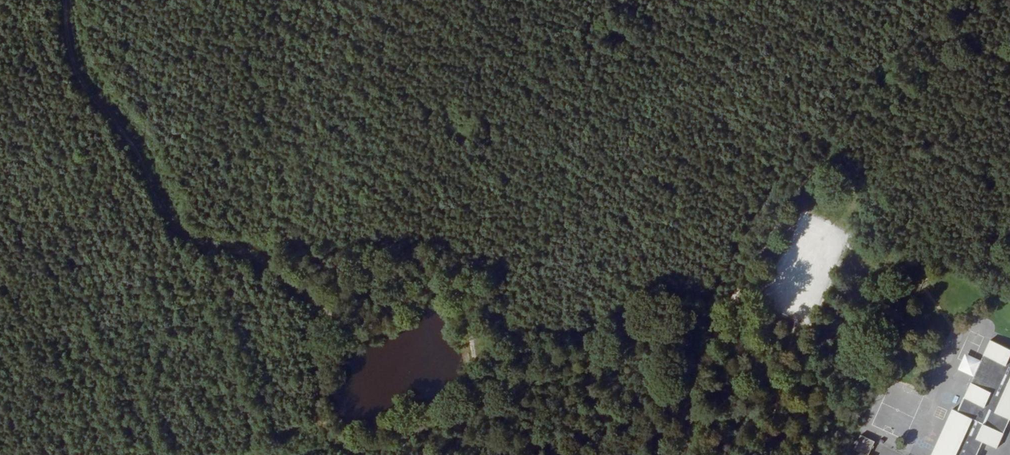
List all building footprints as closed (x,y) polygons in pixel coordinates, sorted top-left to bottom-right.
[(933,454),(977,454),(975,454),(981,440),(984,442),(997,448),(1009,420),(1009,349),(992,340),(959,412),(954,409),(933,454)] [(869,454),(870,454),(876,441),(862,435),(860,439),(861,440),(859,444),(858,444),(856,448),(855,449),(862,452),(869,454)] [(984,442),(981,440),(975,454),(977,454),(978,454),(984,442)]
